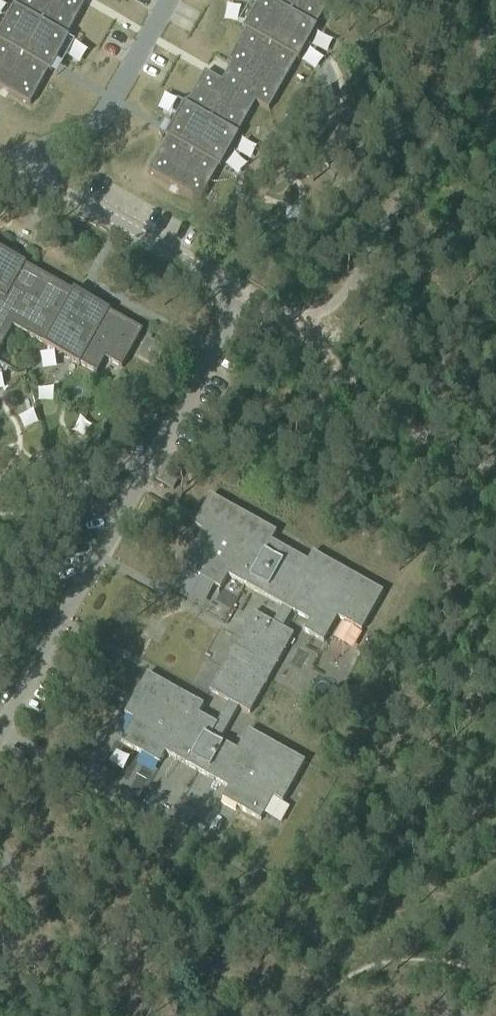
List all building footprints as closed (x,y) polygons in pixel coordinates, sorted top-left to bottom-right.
[(30,105),(49,72),(51,73),(70,40),(67,39),(86,5),(76,0),(21,0),(16,10),(14,9),(0,35),(0,89),(30,105)] [(149,172),(198,200),(200,201),(219,168),(220,169),(239,136),(238,135),(256,103),(269,111),(297,61),(299,62),(317,28),(316,28),(332,0),(261,0),(244,30),(246,32),(227,65),(231,67),(222,82),(205,73),(187,106),(184,104),(165,138),(168,139),(149,172)] [(327,148),(319,162),(328,167),(326,171),(335,176),(345,158),(327,148)] [(13,327),(44,345),(44,346),(80,366),(80,365),(97,374),(105,359),(122,369),(143,331),(110,312),(110,311),(74,291),(73,292),(26,266),(26,264),(0,250),(0,351),(13,327)] [(155,463),(146,481),(160,488),(169,470),(155,463)] [(134,720),(121,743),(159,764),(166,753),(229,788),(222,799),(261,820),(274,797),(283,802),(305,763),(248,731),(237,750),(221,741),(239,707),(250,713),(294,635),(283,629),(292,612),(310,622),(305,631),(324,642),(338,618),(362,631),(383,593),(313,553),(308,562),(272,541),(276,533),(211,496),(201,514),(194,526),(203,531),(182,568),(220,589),(227,576),(244,585),(282,607),(273,623),(254,612),(209,691),(229,702),(216,724),(199,714),(204,706),(147,674),(124,715),(134,720)] [(125,774),(136,778),(142,762),(131,758),(125,774)] [(182,805),(174,819),(188,827),(196,813),(182,805)]
